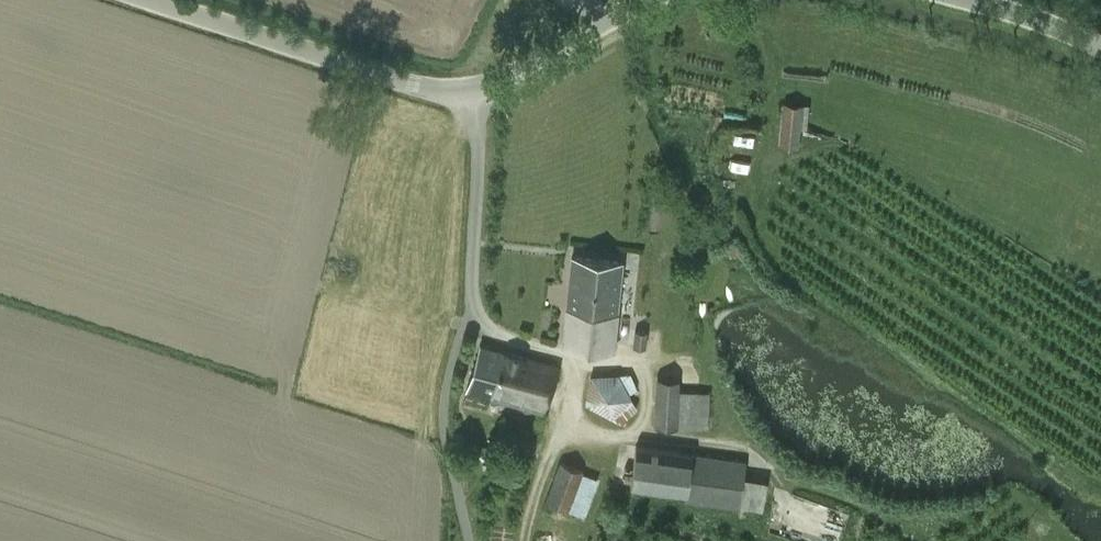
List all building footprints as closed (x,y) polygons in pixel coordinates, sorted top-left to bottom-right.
[(784,103),(782,125),(800,127),(802,104),(784,103)] [(800,127),(782,125),(780,147),(798,149),(800,127)] [(567,307),(618,312),(623,261),(572,256),(567,307)] [(614,350),(618,312),(567,307),(563,345),(614,350)] [(635,330),(634,346),(646,347),(647,331),(635,330)] [(545,414),(559,368),(480,345),(467,389),(494,397),(494,398),(545,414)] [(590,375),(585,403),(612,417),(633,398),(629,392),(638,387),(631,372),(590,375)] [(710,391),(679,390),(680,379),(657,378),(655,426),(708,429),(710,391)] [(636,446),(631,486),(686,493),(685,499),(740,506),(746,462),(636,446)] [(570,510),(583,470),(561,461),(546,501),(570,510)]
